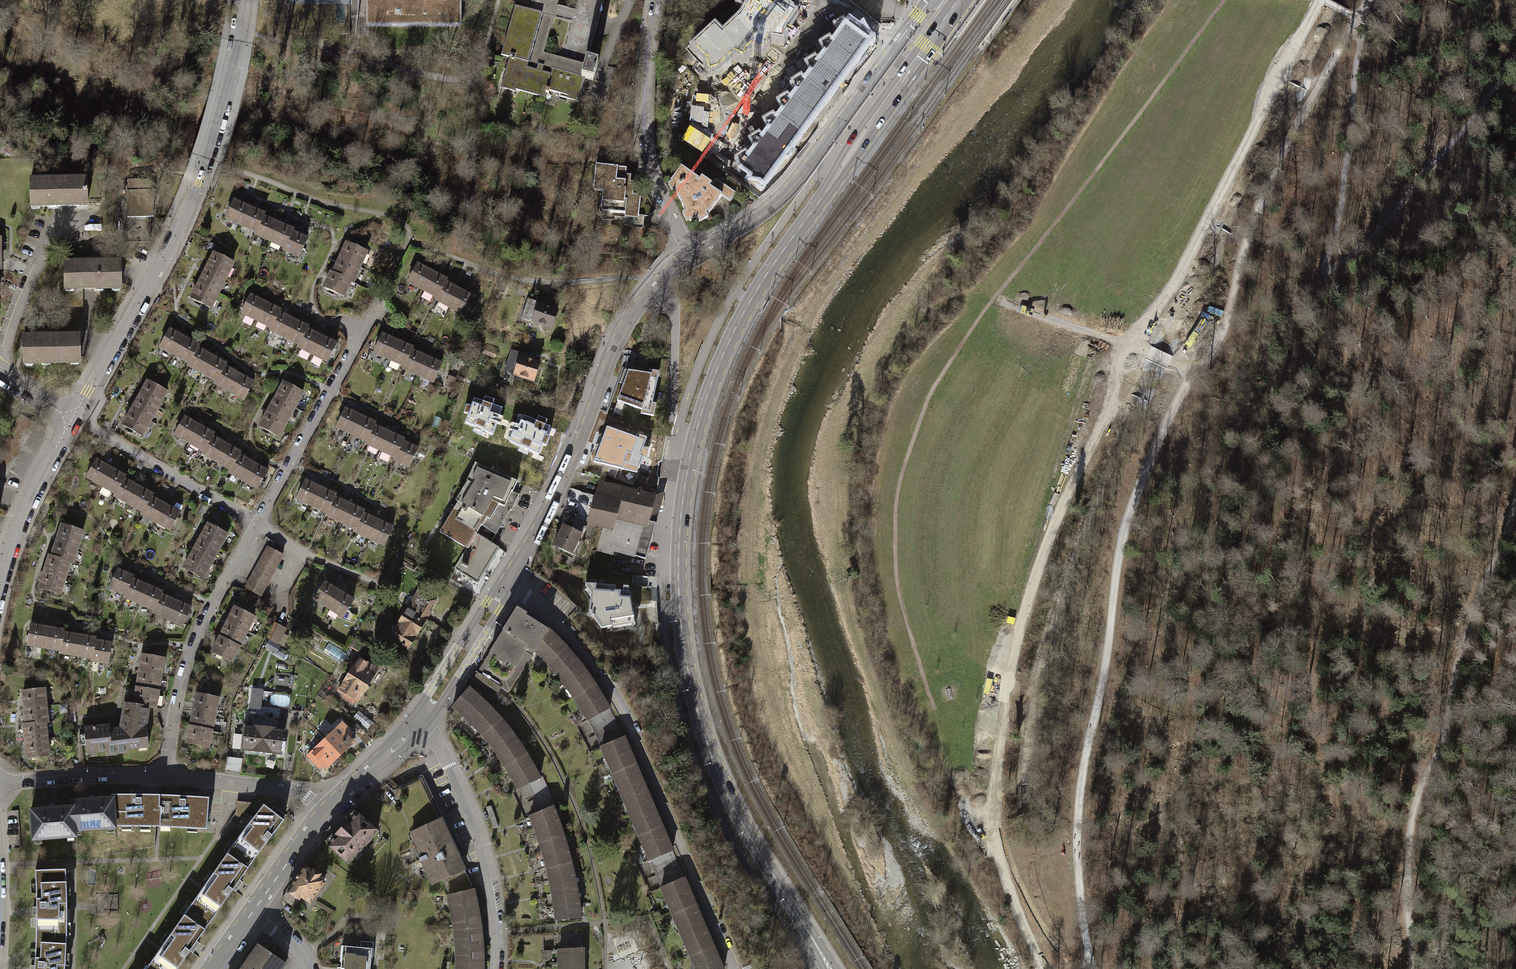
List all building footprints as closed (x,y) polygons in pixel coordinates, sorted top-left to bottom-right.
[(559,0),(531,0),(529,9),(541,13),(528,62),(537,65),(536,70),(542,72),(543,66),(552,69),(581,77),(584,65),(544,53),(559,0)] [(693,49),(708,65),(711,63),(718,72),(740,52),(744,56),(758,44),(764,48),(776,34),(782,38),(795,17),(772,3),(774,0),(742,0),(738,6),(746,11),(740,21),(722,38),(714,29),(693,49)] [(366,30),(414,30),(414,6),(404,6),(394,6),(366,5),(366,30)] [(430,6),(414,6),(414,30),(461,30),(460,6),(440,6),(430,6)] [(544,98),(545,93),(550,75),(542,72),(536,70),(526,68),(528,62),(541,13),(529,9),(515,6),(501,55),(509,58),(501,86),(544,98)] [(860,31),(850,23),(824,57),(847,74),(873,40),(868,36),(863,27),(860,31)] [(824,57),(796,95),(819,112),(847,74),(824,57)] [(584,65),(581,77),(585,78),(593,80),(597,64),(586,60),(584,65)] [(552,69),(550,75),(545,93),(548,94),(549,90),(559,93),(558,96),(578,101),(585,78),(581,77),(552,69)] [(725,147),(745,129),(711,92),(691,111),(725,147)] [(790,150),(819,112),(796,95),(762,139),(776,149),(781,143),(790,150)] [(762,139),(740,169),(751,177),(748,181),(758,183),(763,186),(790,150),(781,143),(776,149),(762,139)] [(625,169),(596,166),(594,185),(604,186),(602,206),(610,207),(610,212),(638,215),(640,190),(629,189),(630,182),(624,181),(625,169)] [(709,212),(721,196),(709,187),(711,184),(701,177),(698,180),(680,167),(669,182),(677,197),(690,222),(696,219),(698,222),(707,218),(706,214),(709,212)] [(127,191),(127,214),(151,214),(151,179),(147,179),(147,180),(140,180),(128,180),(128,184),(129,184),(129,189),(128,189),(128,191),(127,191)] [(715,179),(711,184),(709,187),(721,196),(729,201),(735,193),(715,179)] [(87,180),(30,180),(30,206),(87,206),(87,180)] [(226,218),(241,225),(248,207),(233,201),(226,218)] [(241,225),(255,231),(262,217),(263,213),(248,207),(241,225)] [(254,234),(269,241),(277,223),(262,217),(255,231),(254,234)] [(269,241),(283,247),(290,231),(291,229),(277,223),(269,241)] [(306,237),(290,231),(283,247),(282,249),(298,256),(306,237)] [(347,242),(340,258),(358,266),(366,250),(347,242)] [(213,252),(205,268),(224,277),(232,262),(213,252)] [(340,258),(333,273),(350,281),(351,281),(358,266),(340,258)] [(65,263),(65,288),(81,288),(121,288),(121,262),(65,263)] [(407,281),(422,289),(432,272),(417,264),(407,281)] [(205,268),(198,283),(216,293),(224,277),(205,268)] [(343,296),(350,281),(333,273),(331,272),(324,287),(343,296)] [(446,280),(432,272),(422,289),(437,297),(445,282),(446,280)] [(436,299),(450,307),(459,290),(445,282),(437,297),(436,299)] [(209,308),(216,293),(198,283),(190,298),(209,308)] [(65,288),(65,296),(81,296),(81,288),(65,288)] [(474,298),(459,290),(450,307),(465,315),(474,298)] [(242,312),(256,320),(265,302),(250,295),(242,312)] [(65,296),(65,305),(81,305),(81,296),(65,296)] [(538,303),(527,299),(521,318),(532,322),(533,320),(552,326),(557,311),(538,304),(538,303)] [(279,310),(265,302),(256,320),(271,327),(278,312),(279,310)] [(270,329),(284,336),(293,320),(278,312),(271,327),(270,329)] [(65,320),(65,328),(81,328),(81,320),(65,320)] [(307,327),(293,320),(284,336),(298,343),(306,328),(307,327)] [(81,336),(81,328),(65,328),(65,336),(79,336),(81,336)] [(297,346),(312,353),(321,336),(306,328),(298,343),(297,346)] [(160,346),(174,354),(184,337),(170,329),(160,346)] [(373,351),(390,359),(397,340),(381,333),(373,351)] [(65,336),(23,337),(23,362),(79,362),(79,336),(65,336)] [(336,343),(321,336),(312,353),(327,361),(336,343)] [(198,346),(184,337),(174,354),(188,362),(197,348),(198,346)] [(412,346),(397,340),(390,359),(404,364),(410,349),(412,346)] [(497,349),(487,345),(484,353),(494,356),(497,349)] [(187,364),(201,372),(211,356),(197,348),(188,362),(187,364)] [(402,368),(417,375),(425,356),(410,349),(404,364),(402,368)] [(533,357),(512,350),(505,369),(516,373),(514,379),(522,381),(523,378),(533,381),(539,363),(532,361),(533,357)] [(225,364),(211,356),(201,372),(216,381),(224,365),(225,364)] [(441,362),(425,356),(417,375),(433,381),(441,362)] [(215,382),(229,390),(238,374),(224,365),(216,381),(215,382)] [(659,372),(649,370),(648,374),(628,371),(617,401),(642,410),(641,414),(654,416),(656,404),(651,403),(653,395),(654,395),(659,372)] [(253,382),(238,374),(229,390),(243,399),(253,382)] [(148,381),(139,395),(158,406),(166,391),(148,381)] [(285,382),(276,397),(294,408),(303,392),(285,382)] [(139,395),(131,410),(149,421),(158,406),(139,395)] [(276,397),(268,412),(286,422),(294,408),(276,397)] [(466,423),(493,435),(502,408),(493,405),(494,400),(485,397),(483,402),(474,399),(471,407),(466,405),(464,413),(468,415),(466,423)] [(336,427),(352,434),(360,416),(344,409),(336,427)] [(141,435),(149,421),(131,410),(123,425),(141,435)] [(277,437),(286,422),(268,412),(259,427),(277,437)] [(20,415),(16,422),(30,430),(34,423),(20,415)] [(374,423),(360,416),(352,434),(367,440),(373,426),(374,423)] [(519,426),(515,424),(509,441),(518,446),(538,454),(542,445),(546,447),(550,438),(546,436),(550,427),(546,425),(548,421),(538,417),(536,421),(526,417),(523,416),(519,426)] [(174,434),(189,442),(199,425),(184,417),(174,434)] [(27,437),(30,430),(16,422),(13,429),(27,437)] [(189,442),(203,450),(211,436),(213,434),(199,425),(189,442)] [(608,425),(594,461),(637,471),(643,455),(641,454),(646,440),(608,425)] [(387,432),(373,426),(367,440),(365,443),(380,450),(387,432)] [(13,429),(9,435),(23,443),(27,437),(13,429)] [(402,439),(387,432),(380,450),(394,456),(401,441),(402,439)] [(19,450),(23,443),(9,435),(5,443),(19,450)] [(225,444),(211,436),(203,450),(202,452),(216,460),(225,444)] [(417,448),(401,441),(394,456),(393,459),(409,466),(417,448)] [(5,443),(1,450),(15,457),(19,450),(5,443)] [(216,460),(230,469),(238,454),(239,452),(225,444),(216,460)] [(15,457),(1,450),(0,451),(0,457),(12,463),(15,457)] [(252,463),(238,454),(230,469),(228,471),(242,479),(252,463)] [(8,470),(12,463),(0,457),(0,466),(8,470)] [(86,477),(101,485),(110,467),(96,459),(86,477)] [(439,531),(463,546),(472,531),(478,523),(495,534),(510,510),(511,510),(519,494),(512,491),(516,481),(474,462),(466,480),(469,482),(439,531)] [(267,471),(252,463),(242,479),(257,488),(267,471)] [(125,475),(110,467),(101,485),(115,493),(123,478),(125,475)] [(114,495),(128,503),(137,486),(123,478),(115,493),(114,495)] [(296,498),(312,505),(320,487),(304,480),(296,498)] [(591,520),(604,524),(597,550),(611,554),(612,550),(644,558),(653,522),(644,520),(650,496),(601,483),(597,497),(591,520)] [(151,494),(137,486),(128,503),(142,510),(150,496),(151,494)] [(334,493),(320,487),(312,505),(326,511),(332,497),(334,493)] [(591,520),(597,497),(580,492),(574,519),(571,519),(571,522),(591,520)] [(661,494),(650,496),(644,520),(653,522),(661,494)] [(141,513),(155,521),(164,504),(150,496),(142,510),(141,513)] [(325,515),(339,521),(347,504),(332,497),(326,511),(325,515)] [(179,512),(164,504),(155,521),(170,529),(179,512)] [(362,510),(347,504),(339,521),(354,528),(361,512),(362,510)] [(353,530),(369,537),(377,519),(361,512),(354,528),(353,530)] [(392,525),(377,519),(369,537),(384,544),(392,525)] [(208,523),(199,538),(218,549),(227,533),(208,523)] [(562,525),(553,545),(571,553),(583,527),(575,523),(571,528),(562,525)] [(62,524),(52,556),(69,562),(71,563),(81,530),(62,524)] [(498,547),(472,531),(463,546),(466,548),(454,568),(476,582),(498,547)] [(199,538),(191,553),(210,563),(218,549),(199,538)] [(268,547),(245,586),(259,594),(282,555),(268,547)] [(202,578),(210,563),(191,553),(183,568),(202,578)] [(59,594),(69,562),(52,556),(49,555),(38,587),(59,594)] [(109,588),(124,594),(131,579),(132,576),(118,569),(109,588)] [(123,596),(138,603),(146,585),(131,579),(124,594),(123,596)] [(313,598),(328,607),(338,591),(324,582),(313,598)] [(589,611),(601,628),(635,622),(630,591),(615,590),(615,585),(585,582),(585,584),(591,592),(589,611)] [(161,592),(146,585),(138,603),(153,609),(160,594),(161,592)] [(353,600),(338,591),(328,607),(343,616),(353,600)] [(407,607),(397,623),(416,636),(426,619),(425,615),(435,599),(421,591),(420,593),(418,592),(414,598),(415,601),(410,609),(407,607)] [(152,611),(167,618),(175,601),(160,594),(153,609),(152,611)] [(190,607),(175,601),(167,618),(182,625),(190,607)] [(234,606),(226,622),(245,631),(253,616),(234,606)] [(508,690),(534,650),(549,634),(546,631),(547,630),(514,609),(477,671),(501,686),(508,690)] [(226,622),(219,636),(238,646),(245,631),(226,622)] [(275,623),(267,637),(278,643),(282,634),(279,632),(282,627),(275,623)] [(405,652),(416,636),(397,623),(386,640),(405,652)] [(26,643),(43,646),(47,627),(29,624),(26,643)] [(63,630),(47,627),(43,646),(59,649),(62,633),(63,630)] [(534,650),(548,663),(562,648),(565,645),(551,632),(549,634),(534,650)] [(59,652),(75,654),(78,635),(62,633),(59,649),(59,652)] [(94,638),(78,635),(75,654),(91,657),(94,640),(94,638)] [(231,660),(238,646),(219,636),(212,651),(231,660)] [(111,643),(94,640),(91,657),(90,659),(107,662),(111,643)] [(548,663),(561,680),(579,666),(579,663),(573,656),(570,657),(562,648),(548,663)] [(142,654),(139,671),(160,675),(163,657),(142,654)] [(359,657),(348,674),(367,685),(377,669),(359,657)] [(561,680),(573,697),(594,683),(587,673),(584,675),(579,666),(561,680)] [(139,671),(137,687),(158,690),(160,675),(139,671)] [(475,674),(467,688),(474,693),(481,681),(496,690),(497,692),(499,689),(501,686),(477,671),(475,674)] [(291,684),(292,676),(278,674),(277,682),(291,684)] [(357,702),(367,685),(348,674),(338,690),(348,696),(346,699),(353,703),(355,700),(357,702)] [(481,681),(474,693),(479,697),(486,704),(496,690),(481,681)] [(600,692),(594,683),(573,697),(589,720),(608,707),(606,703),(604,705),(596,694),(600,692)] [(155,707),(158,690),(137,687),(134,704),(148,706),(155,707)] [(251,709),(263,709),(264,688),(252,688),(251,709)] [(453,705),(463,715),(479,697),(474,693),(467,688),(453,705)] [(22,691),(24,707),(45,705),(44,689),(22,691)] [(197,693),(194,710),(214,714),(218,697),(197,693)] [(463,715),(473,724),(490,707),(486,704),(479,697),(463,715)] [(145,725),(148,706),(134,704),(124,702),(120,728),(109,729),(108,725),(84,727),(86,752),(107,751),(107,754),(127,752),(127,748),(148,746),(145,725)] [(47,722),(45,705),(24,707),(25,724),(44,722),(47,722)] [(473,724),(481,733),(499,718),(490,707),(473,724)] [(211,731),(214,714),(194,710),(190,726),(211,731)] [(358,711),(353,717),(367,728),(372,722),(358,711)] [(481,733),(491,744),(509,729),(499,718),(481,733)] [(23,724),(24,741),(46,739),(44,722),(25,724),(23,724)] [(342,722),(324,739),(339,755),(353,742),(348,737),(352,733),(342,722)] [(242,749),(261,751),(263,727),(244,725),(242,749)] [(207,747),(211,731),(190,726),(187,743),(207,747)] [(282,729),(263,727),(261,751),(280,753),(282,729)] [(491,744),(497,754),(518,740),(509,729),(491,744)] [(600,746),(611,772),(632,763),(634,762),(633,758),(629,759),(625,748),(628,747),(623,736),(600,746)] [(47,756),(46,739),(24,741),(26,758),(47,756)] [(326,768),(339,755),(324,739),(310,752),(326,768)] [(497,754),(505,765),(524,752),(518,740),(497,754)] [(505,765),(511,777),(533,765),(524,752),(505,765)] [(636,775),(632,763),(611,772),(620,793),(640,785),(643,783),(639,774),(636,775)] [(539,777),(533,765),(511,777),(517,789),(525,785),(539,777)] [(553,806),(539,777),(525,785),(537,812),(553,806)] [(421,856),(410,831),(437,819),(418,778),(392,791),(384,784),(362,805),(389,832),(405,867),(419,860),(417,858),(421,856)] [(645,795),(640,785),(620,793),(629,814),(648,806),(652,804),(647,794),(645,795)] [(160,826),(159,795),(112,793),(112,798),(114,822),(114,825),(160,826)] [(159,795),(160,826),(206,828),(208,797),(159,795)] [(71,801),(72,806),(73,826),(80,825),(81,830),(106,828),(106,823),(114,822),(112,798),(71,801)] [(227,854),(247,869),(282,820),(262,805),(227,854)] [(74,832),(73,826),(72,806),(31,809),(33,835),(41,835),(41,838),(67,836),(67,832),(74,832)] [(530,815),(535,828),(558,820),(553,806),(537,812),(530,815)] [(653,816),(648,806),(629,814),(638,835),(661,825),(657,815),(653,816)] [(325,841),(348,862),(377,832),(353,810),(346,817),(348,819),(333,835),(332,833),(325,841)] [(437,819),(410,831),(421,856),(417,858),(419,860),(420,860),(431,884),(442,879),(459,871),(462,869),(438,818),(437,819)] [(535,828),(539,841),(563,834),(558,820),(535,828)] [(665,834),(661,825),(638,835),(649,860),(672,850),(670,846),(667,847),(662,835),(665,834)] [(539,841),(543,854),(566,847),(563,834),(539,841)] [(543,854),(547,867),(570,860),(566,847),(543,854)] [(247,869),(227,854),(182,916),(203,930),(247,869)] [(547,867),(550,880),(573,874),(570,860),(547,867)] [(289,887),(309,902),(324,882),(317,877),(320,873),(314,868),(311,871),(305,866),(289,887)] [(34,870),(36,934),(66,934),(65,868),(34,870)] [(468,891),(459,871),(442,879),(449,895),(468,891)] [(550,880),(553,893),(576,889),(573,874),(550,880)] [(661,886),(672,912),(692,904),(695,903),(693,898),(689,900),(684,888),(688,886),(684,877),(661,886)] [(553,893),(555,906),(578,903),(576,889),(553,893)] [(452,906),(453,911),(475,908),(472,890),(468,891),(449,895),(447,896),(449,906),(452,906)] [(299,899),(286,891),(282,898),(294,906),(299,899)] [(580,916),(578,903),(555,906),(556,920),(580,916)] [(696,915),(692,904),(672,912),(681,933),(700,925),(704,924),(699,913),(696,915)] [(455,922),(456,928),(478,926),(475,908),(453,911),(450,912),(452,922),(455,922)] [(182,916),(144,968),(175,968),(203,930),(182,916)] [(681,933),(689,953),(712,943),(708,935),(705,936),(700,925),(681,933)] [(480,944),(478,926),(456,928),(453,928),(454,938),(457,939),(457,945),(480,944)] [(33,968),(64,968),(65,965),(66,934),(36,934),(33,968)] [(712,943),(689,953),(696,968),(723,968),(721,966),(718,967),(713,955),(716,954),(712,943)] [(239,968),(280,968),(284,964),(257,944),(239,968)] [(481,962),(480,944),(457,945),(455,945),(455,955),(457,955),(457,961),(481,962)] [(376,949),(346,946),(344,968),(374,968),(376,949)] [(557,949),(558,963),(583,962),(582,947),(557,949)]
